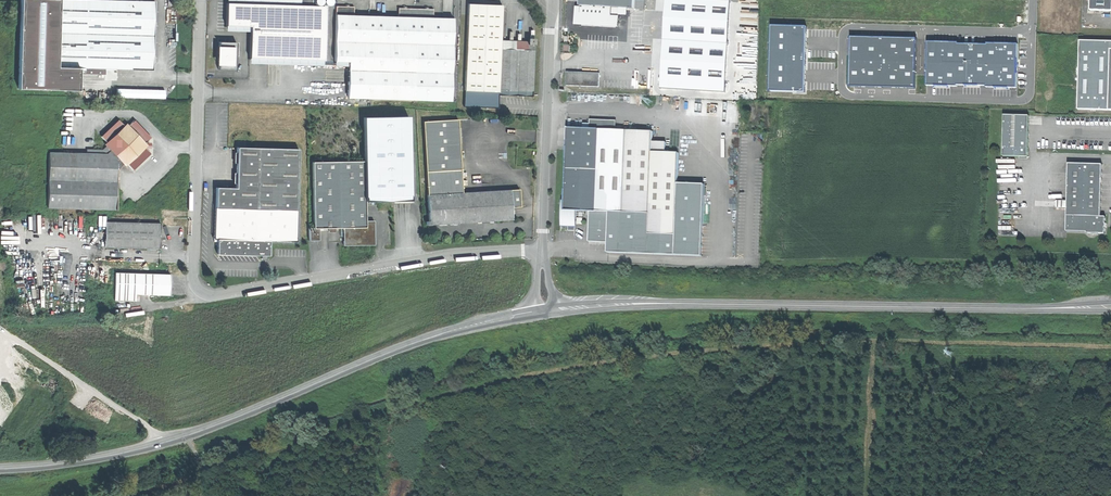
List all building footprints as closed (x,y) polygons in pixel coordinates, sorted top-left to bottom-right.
[(56,68),(59,0),(20,0),(18,81),(56,82),(56,68)] [(56,68),(78,68),(104,69),(108,69),(112,69),(151,70),(154,2),(99,0),(59,0),(56,68)] [(579,6),(634,10),(635,0),(579,0),(579,6)] [(663,39),(728,43),(730,1),(701,0),(666,0),(663,39)] [(1091,10),(1110,11),(1110,0),(1091,0),(1091,10)] [(645,1),(636,1),(635,9),(644,10),(645,1)] [(250,25),(249,57),(323,59),(324,6),(311,5),(299,5),(226,2),(225,25),(250,25)] [(335,5),(334,61),(348,62),(348,43),(406,44),(404,100),(450,101),(451,15),(431,15),(431,7),(396,6),(396,14),(353,13),(353,5),(335,5)] [(501,11),(467,10),(464,106),(495,107),(498,107),(498,94),(499,49),(501,11)] [(772,25),(770,91),(805,92),(807,26),(772,25)] [(918,39),(852,37),(851,86),(916,88),(918,39)] [(217,68),(234,69),(235,41),(218,41),(218,49),(217,68)] [(1110,49),(1110,41),(1080,41),(1078,110),(1109,110),(1110,49)] [(348,67),(347,99),(373,100),(404,100),(406,44),(348,43),(348,62),(348,67)] [(1019,45),(929,43),(928,86),(1018,89),(1019,45)] [(527,49),(499,49),(498,94),(502,94),(532,95),(533,70),(534,50),(527,49)] [(78,68),(56,68),(56,82),(77,83),(77,76),(78,68)] [(104,77),(104,69),(78,68),(77,76),(104,77)] [(600,72),(567,71),(567,78),(566,84),(599,86),(600,72)] [(56,91),(56,82),(18,81),(17,90),(56,91)] [(76,92),(77,83),(56,82),(56,91),(76,92)] [(695,83),(669,82),(669,90),(695,92),(695,83)] [(1004,115),(1003,156),(1028,157),(1029,115),(1004,115)] [(407,117),(362,117),(363,161),(363,162),(363,201),(388,201),(393,201),(409,200),(407,117)] [(421,122),(424,171),(459,169),(455,119),(421,122)] [(106,147),(102,151),(117,170),(123,164),(126,165),(133,170),(150,154),(144,147),(144,143),(150,138),(133,121),(127,127),(123,126),(117,120),(100,137),(106,144),(106,147)] [(664,143),(652,142),(651,132),(589,129),(583,129),(571,128),(568,128),(568,130),(567,150),(566,174),(565,201),(565,210),(587,211),(590,211),(589,225),(589,242),(608,243),(608,254),(702,257),(704,186),(676,184),(677,154),(663,153),(664,143)] [(296,160),(297,150),(235,148),(234,159),(296,160)] [(61,155),(48,154),(47,209),(116,210),(116,187),(117,170),(102,151),(86,151),(86,156),(61,155)] [(294,211),(296,160),(234,159),(233,188),(214,187),(213,209),(294,211)] [(336,161),(312,162),(313,227),(318,227),(337,227),(342,227),(365,227),(364,221),(363,201),(363,162),(336,161)] [(1069,164),(1066,231),(1086,232),(1087,233),(1105,233),(1105,228),(1106,228),(1106,223),(1105,223),(1105,217),(1101,216),(1102,195),(1103,165),(1069,164)] [(424,171),(426,195),(461,193),(459,169),(424,171)] [(509,189),(511,206),(520,206),(518,188),(509,189)] [(461,193),(426,195),(428,221),(428,224),(511,219),(511,206),(509,189),(461,193)] [(565,210),(565,201),(563,201),(563,224),(570,224),(576,224),(577,211),(583,211),(587,211),(565,210)] [(294,211),(213,209),(212,239),(215,239),(267,240),(293,241),(294,211)] [(365,227),(342,227),(342,246),(368,245),(373,245),(372,221),(364,221),(365,227)] [(107,222),(104,222),(104,227),(104,247),(158,249),(159,223),(107,222)] [(318,231),(318,227),(313,227),(307,227),(307,240),(318,240),(318,231)] [(259,257),(259,258),(264,259),(264,257),(265,257),(264,256),(266,256),(267,240),(215,239),(214,254),(258,256),(259,257)] [(134,301),(135,295),(133,295),(134,273),(113,272),(112,300),(134,301)] [(169,274),(134,273),(133,295),(135,295),(168,296),(169,274)]
